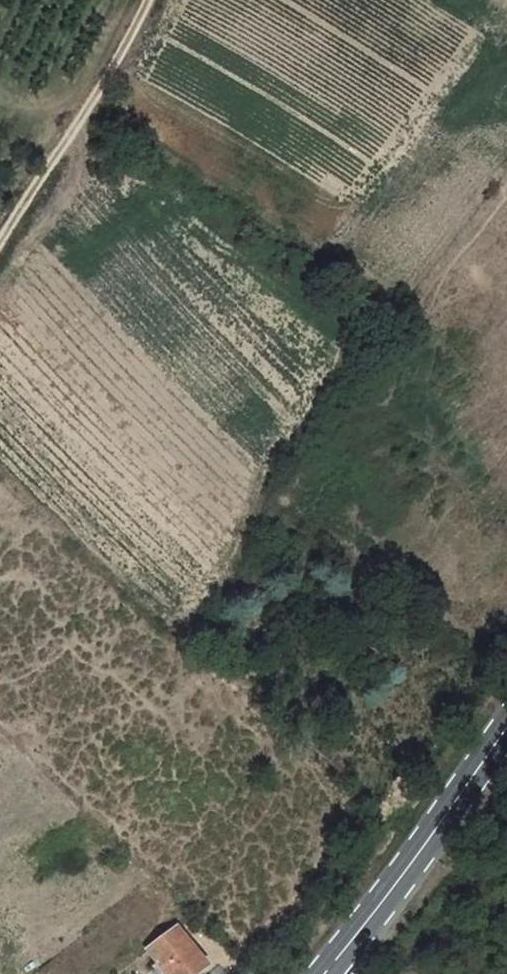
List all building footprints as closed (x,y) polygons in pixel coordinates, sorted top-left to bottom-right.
[(157,973),(194,973),(199,970),(171,933),(143,955),(157,973)] [(220,966),(210,973),(226,973),(220,966)]
